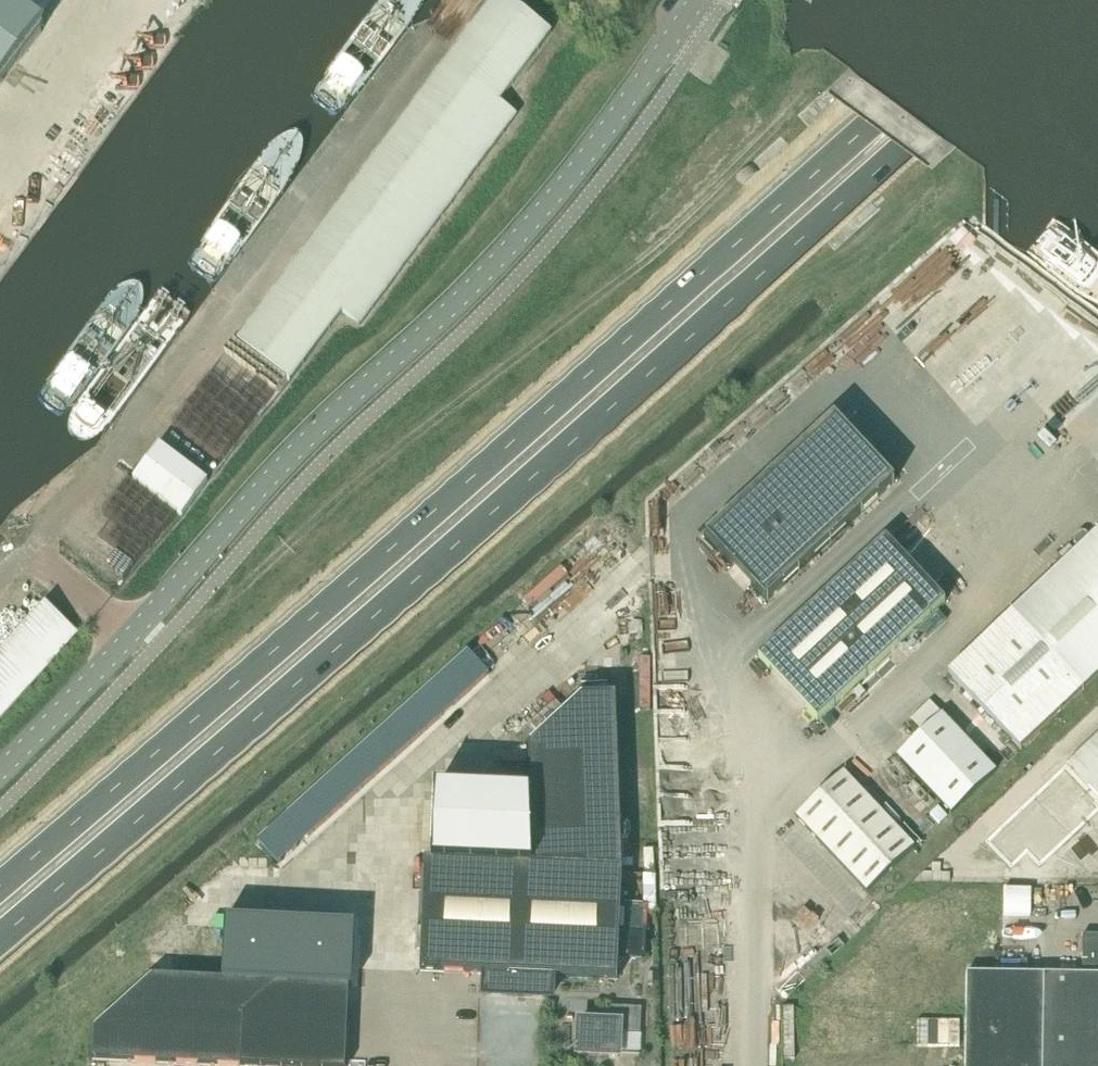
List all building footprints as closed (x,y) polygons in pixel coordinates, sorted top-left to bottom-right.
[(43,26),(9,0),(0,0),(0,83),(43,26)] [(508,0),(492,0),(236,341),(291,382),(343,312),(360,325),(517,115),(500,103),(552,33),(508,0)] [(835,418),(706,538),(767,602),(895,482),(835,418)] [(133,480),(182,517),(209,482),(160,445),(133,480)] [(949,672),(1021,748),(1097,676),(1097,532),(949,672)] [(886,539),(759,657),(819,722),(946,602),(886,539)] [(46,604),(0,654),(0,721),(79,634),(46,604)] [(468,651),(258,841),(280,865),(490,675),(468,651)] [(423,862),(419,971),(485,974),(483,1016),(549,1019),(550,977),(616,980),(617,957),(644,958),(645,931),(618,930),(621,864),(616,696),(582,696),(564,713),(539,736),(530,744),(533,866),(423,862)] [(555,703),(530,726),(539,736),(564,713),(555,703)] [(951,814),(995,773),(929,703),(910,721),(922,734),(897,757),(951,814)] [(1067,764),(1097,797),(1097,735),(1067,764)] [(916,847),(844,771),(796,816),(868,893),(916,847)] [(1056,932),(1044,932),(1043,969),(1055,969),(1056,932)] [(965,1065),(1097,1065),(1097,934),(1082,934),(1082,974),(967,973),(965,1065)] [(1015,965),(1015,963),(1015,961),(1014,960),(1013,959),(1012,958),(1011,957),(1008,957),(1006,957),(1005,958),(1004,959),(1002,960),(1002,962),(1002,963),(1002,964),(1003,966),(1004,968),(1005,969),(1006,969),(1008,970),(1011,969),(1012,969),(1013,968),(1014,967),(1015,965)] [(348,988),(152,977),(152,978),(95,1029),(93,1059),(239,1065),(345,1065),(348,988)] [(577,1055),(623,1057),(623,1033),(639,1033),(640,1008),(609,1007),(608,1023),(578,1021),(577,1055)] [(937,1029),(936,1042),(953,1043),(954,1021),(927,1020),(927,1028),(937,1029)]
